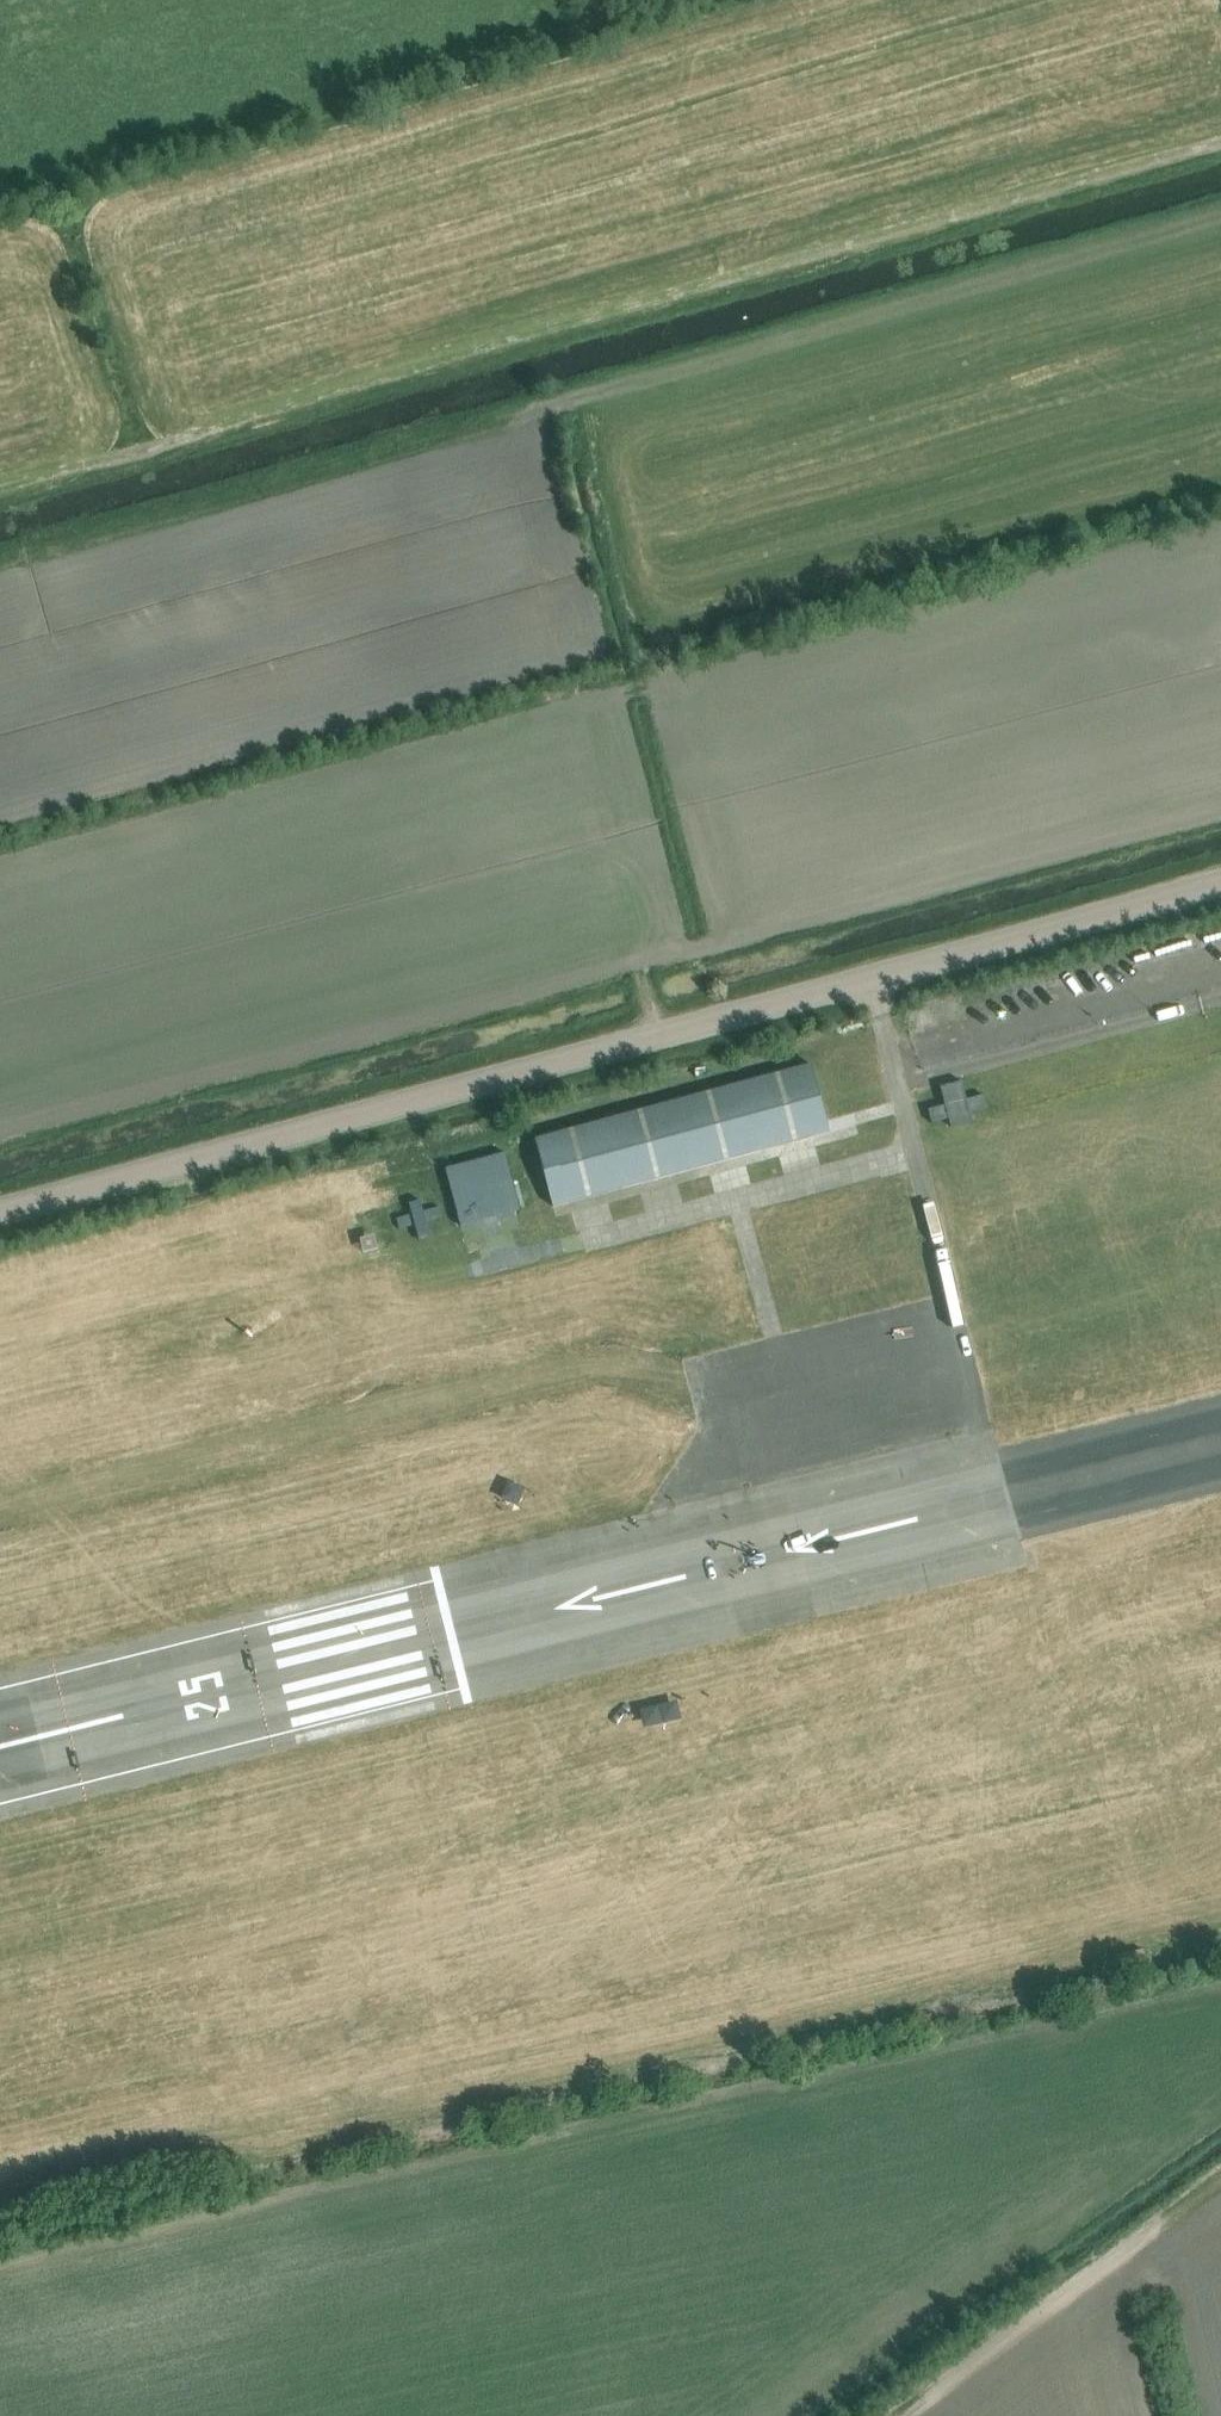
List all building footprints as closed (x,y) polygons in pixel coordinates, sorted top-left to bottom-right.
[(826,1119),(811,1064),(535,1137),(553,1206),(829,1131),(826,1119)] [(505,1152),(445,1168),(460,1226),(520,1210),(505,1152)]
